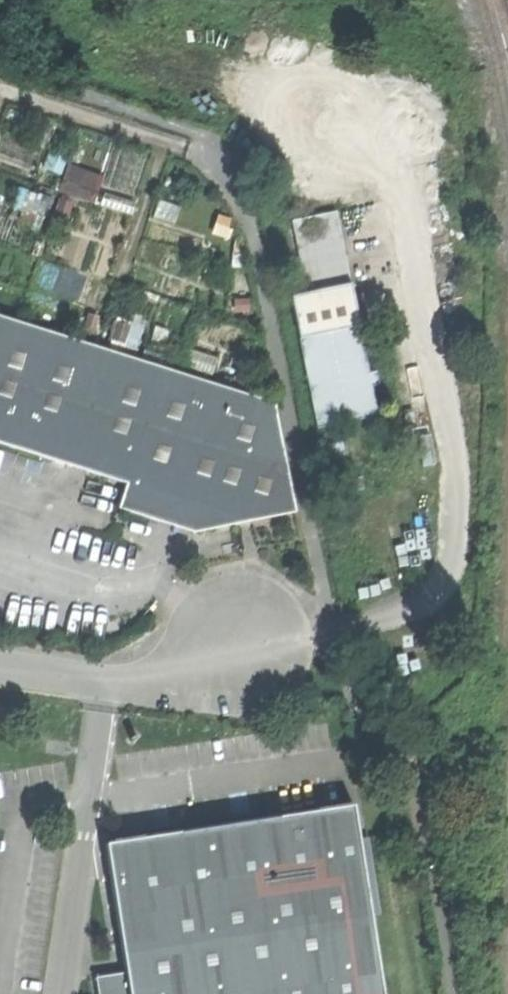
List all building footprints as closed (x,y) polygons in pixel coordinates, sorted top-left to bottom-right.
[(102,177),(68,165),(60,190),(94,201),(102,177)] [(292,222),(306,296),(351,287),(337,213),(292,222)] [(292,298),(300,337),(359,325),(351,287),(306,296),(292,298)] [(54,456),(97,470),(135,482),(127,507),(157,516),(203,531),(204,531),(217,528),(298,511),(277,405),(0,317),(0,439),(54,456)] [(300,337),(318,428),(379,416),(373,386),(379,385),(377,379),(376,372),(369,373),(359,325),(300,337)] [(130,993),(383,993),(371,916),(359,839),(354,806),(264,820),(107,845),(127,974),(130,993)] [(105,835),(107,845),(264,820),(262,811),(105,835)] [(369,838),(359,839),(371,916),(381,915),(369,838)] [(127,974),(98,978),(100,993),(130,993),(127,974)]
